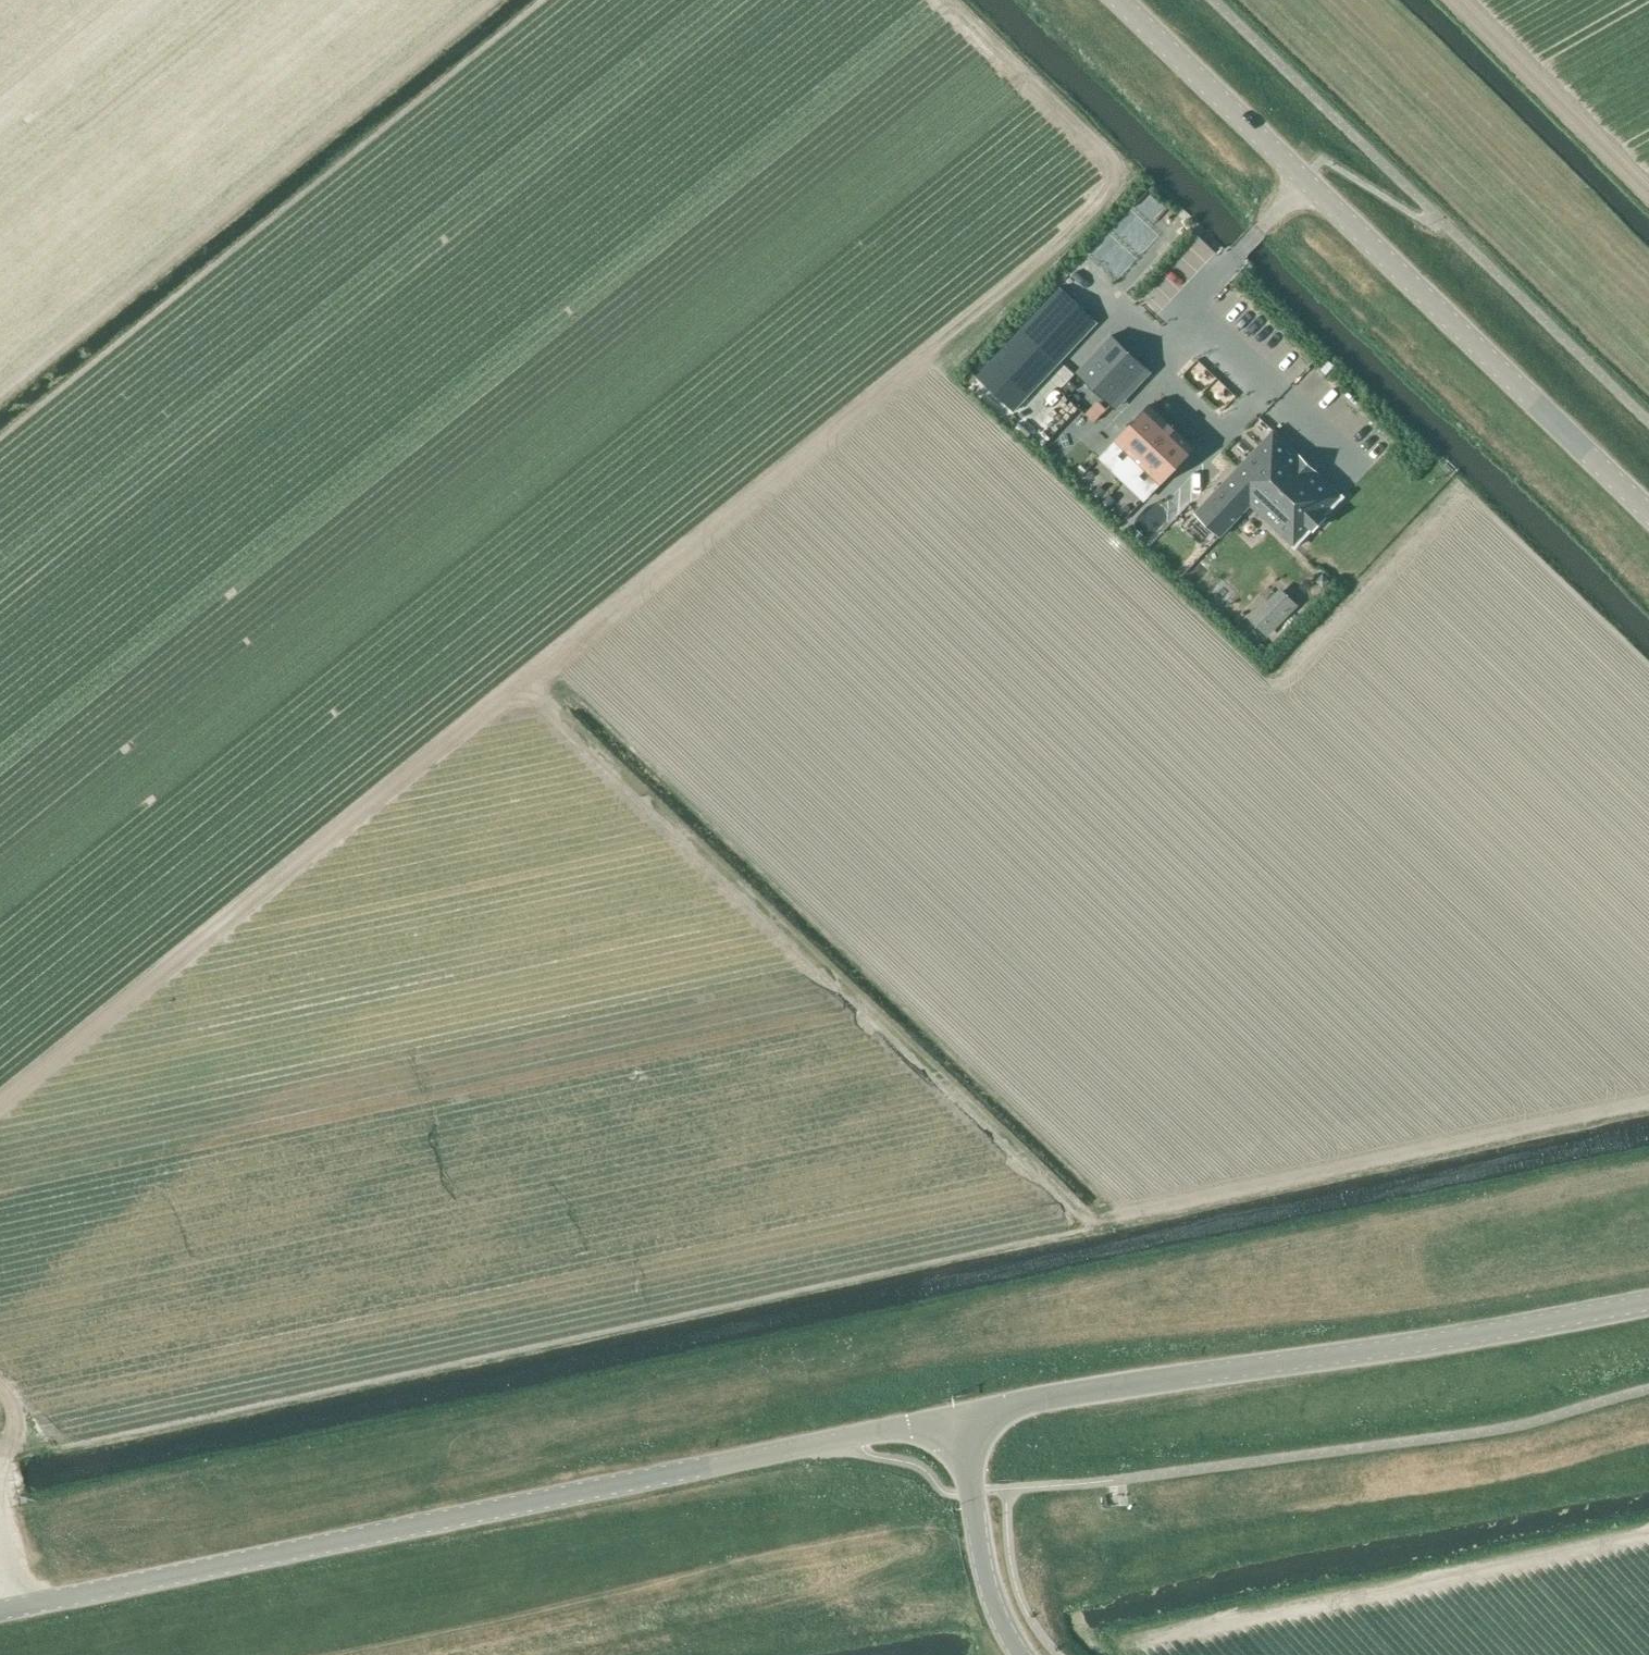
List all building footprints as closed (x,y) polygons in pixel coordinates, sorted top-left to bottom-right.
[(977,376),(989,386),(1015,409),(1097,321),(1062,287),(977,376)] [(1112,334),(1077,372),(1112,404),(1147,367),(1112,334)] [(1150,404),(1116,439),(1161,482),(1195,447),(1150,404)] [(1274,430),(1196,512),(1221,536),(1251,504),(1295,546),(1313,527),(1314,528),(1326,515),(1325,514),(1343,496),(1274,430)] [(1227,469),(1243,452),(1236,445),(1220,463),(1227,469)] [(1324,573),(1318,579),(1324,585),(1330,579),(1324,573)] [(1281,588),(1252,618),(1267,634),(1297,604),(1281,588)]
